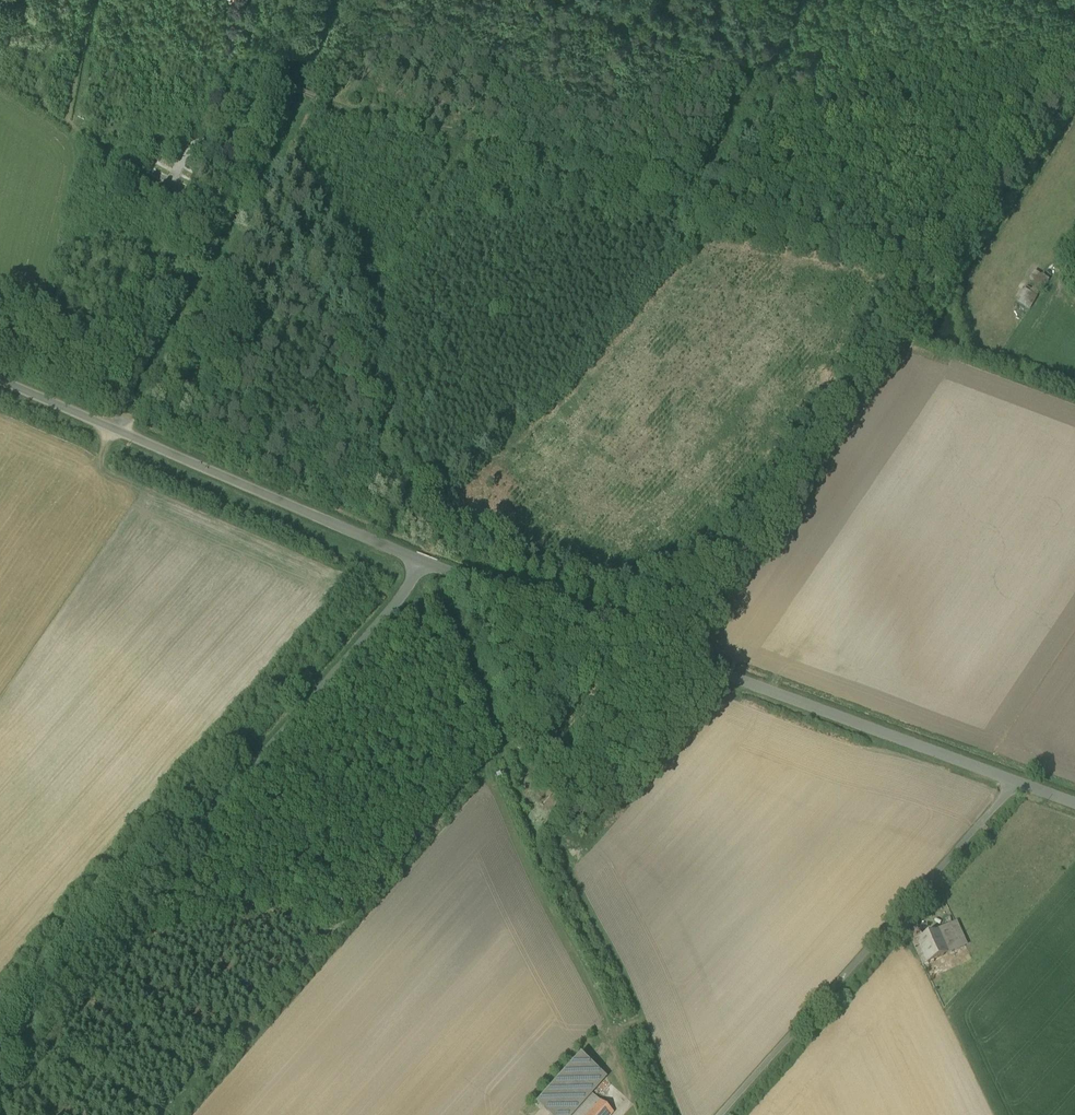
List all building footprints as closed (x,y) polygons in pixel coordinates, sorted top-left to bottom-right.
[(940,929),(919,939),(930,962),(951,952),(940,929)] [(537,1105),(549,1114),(572,1114),(605,1078),(581,1056),(537,1105)] [(574,1114),(611,1114),(613,1112),(593,1094),(574,1114)]
